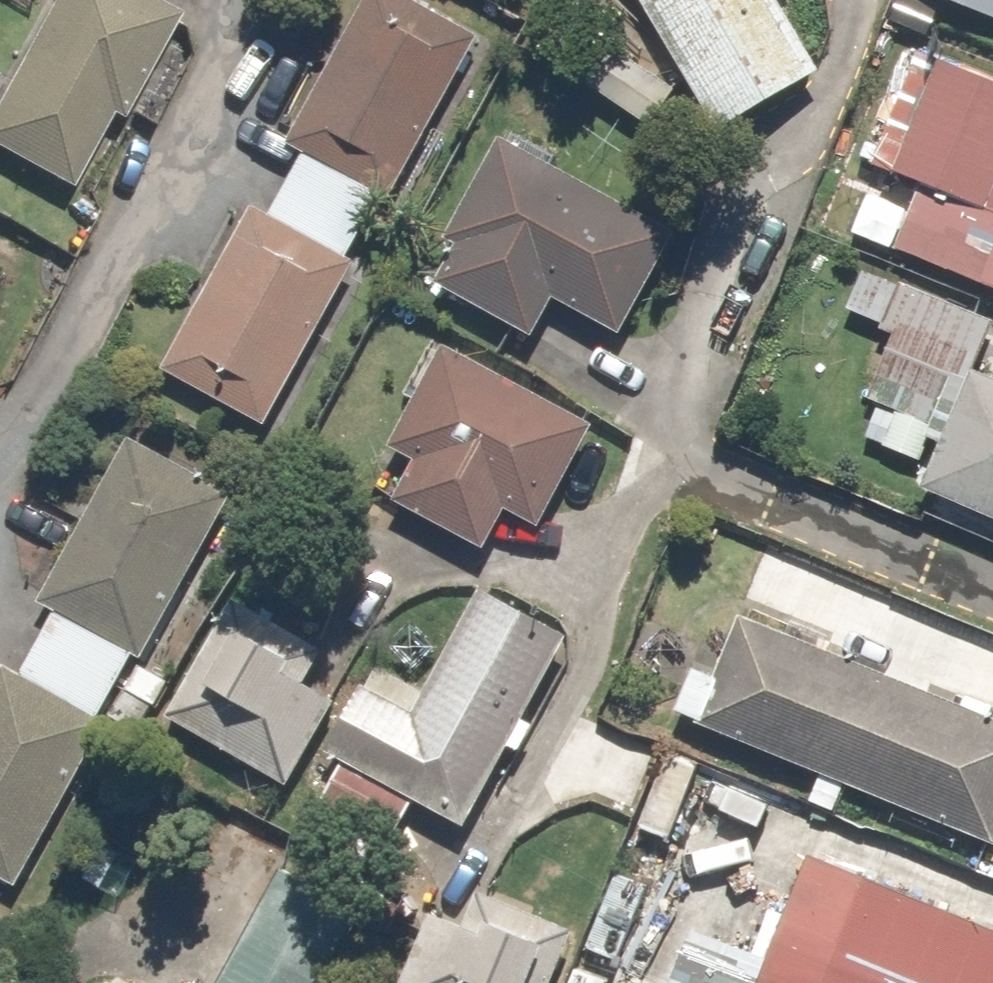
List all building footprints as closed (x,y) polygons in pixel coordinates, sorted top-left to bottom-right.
[(149,0),(52,0),(0,106),(0,140),(88,183),(169,19),(145,7),(149,0)] [(492,35),(431,0),(358,0),(282,132),(311,149),(278,226),(243,207),(162,358),(274,418),(355,267),(346,262),(378,187),(398,198),(492,35)] [(724,121),(822,62),(785,0),(651,0),(724,121)] [(992,10),(992,0),(963,0),(992,10)] [(920,51),(882,166),(934,184),(909,258),(992,286),(992,76),(920,51)] [(668,236),(489,160),(448,256),(449,256),(435,292),(545,337),(559,303),(626,332),(668,236)] [(981,368),(992,339),(992,315),(874,264),(855,308),(899,327),(870,396),(899,408),(884,444),(939,467),(929,490),(992,517),(992,374),(981,368)] [(391,458),(409,466),(393,498),(488,546),(509,506),(544,524),(594,425),(445,350),(391,458)] [(51,614),(21,677),(3,668),(0,674),(0,877),(22,888),(108,721),(103,718),(133,654),(153,664),(234,501),(123,446),(41,609),(51,614)] [(471,829),(483,807),(576,626),(476,576),(413,700),(368,677),(328,756),(471,829)] [(360,660),(232,604),(179,723),(307,780),(360,660)] [(680,716),(992,840),(992,714),(742,615),(720,671),(701,663),(680,716)] [(703,760),(671,747),(638,832),(671,845),(703,760)] [(744,982),(992,982),(992,926),(794,851),(744,982)] [(375,900),(289,854),(220,982),(329,982),(375,900)] [(451,884),(411,982),(553,982),(573,932),(451,884)]
